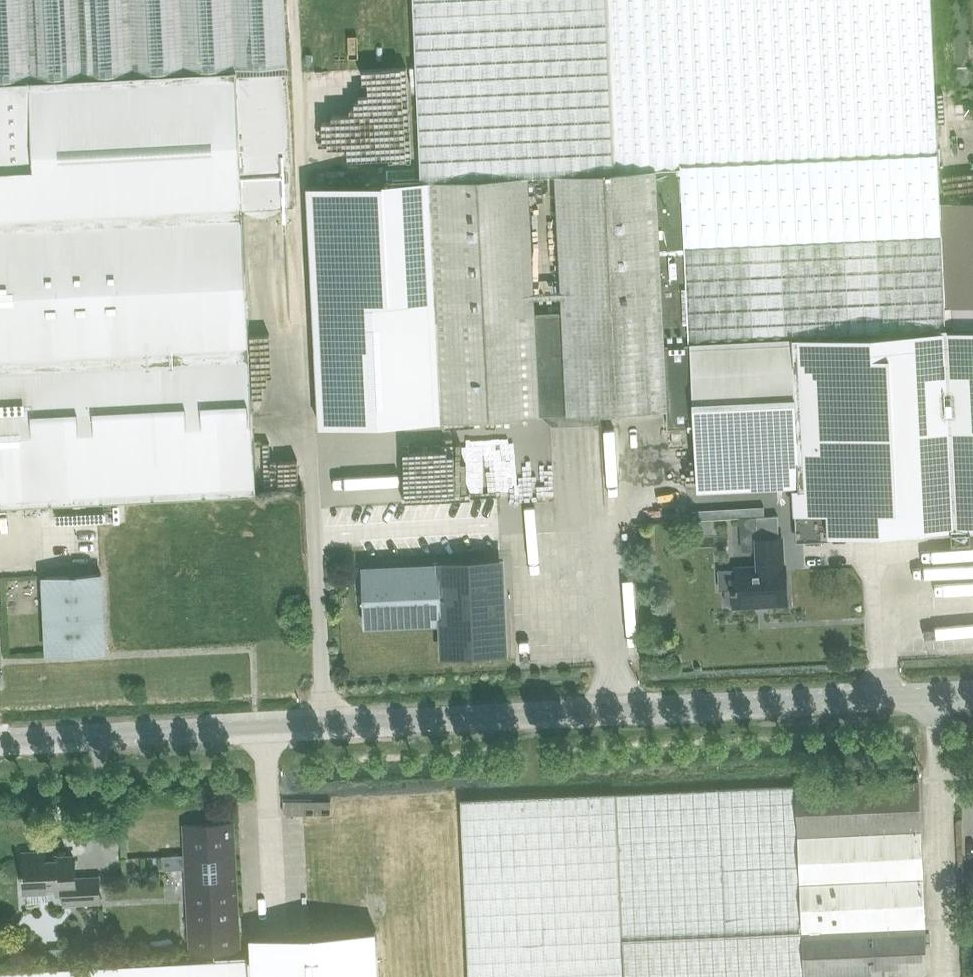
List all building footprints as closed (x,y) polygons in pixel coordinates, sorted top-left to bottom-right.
[(288,66),(285,0),(0,0),(0,80),(288,66)] [(665,342),(793,335),(951,329),(933,0),(414,0),(423,177),(430,177),(529,172),(558,171),(657,167),(665,342)] [(258,492),(244,207),(295,205),(288,72),(288,66),(0,80),(0,504),(258,492)] [(665,342),(657,167),(558,171),(564,313),(535,314),(537,354),(540,412),(569,411),(668,406),(665,342)] [(529,172),(430,177),(432,238),(440,417),(540,412),(537,354),(535,314),(529,172)] [(440,417),(432,238),(430,177),(423,177),(358,180),(308,182),(320,422),(440,417)] [(793,337),(798,419),(800,460),(801,480),(801,483),(799,483),(799,486),(802,534),(831,533),(842,532),(950,527),(972,526),(972,328),(951,329),(793,337)] [(801,483),(801,480),(800,460),(798,419),(793,337),(793,335),(665,342),(668,406),(669,425),(695,424),(698,488),(799,483),(801,483)] [(441,443),(361,445),(362,500),(443,498),(441,443)] [(758,538),(758,544),(759,566),(737,567),(737,569),(721,570),(721,588),(727,588),(727,603),(734,602),(734,605),(787,602),(785,564),(783,565),(782,537),(758,538)] [(438,564),(363,567),(366,625),(441,621),(443,655),(507,652),(504,592),(498,592),(496,559),(438,562),(438,564)] [(105,650),(101,573),(44,576),(48,653),(105,650)] [(797,785),(806,976),(924,976),(924,970),(927,970),(925,924),(919,779),(797,785)] [(469,976),(806,976),(797,785),(461,800),(469,976)] [(232,821),(185,824),(191,960),(239,957),(232,821)] [(24,853),(25,870),(22,870),(23,874),(28,874),(28,889),(26,889),(26,891),(57,889),(57,893),(64,893),(65,903),(100,901),(99,876),(75,878),(74,856),(55,857),(55,859),(45,859),(45,858),(45,852),(24,853)] [(249,957),(250,976),(378,976),(376,929),(251,935),(252,957),(249,957)] [(239,957),(191,960),(0,969),(0,976),(250,976),(249,957),(239,957)]
